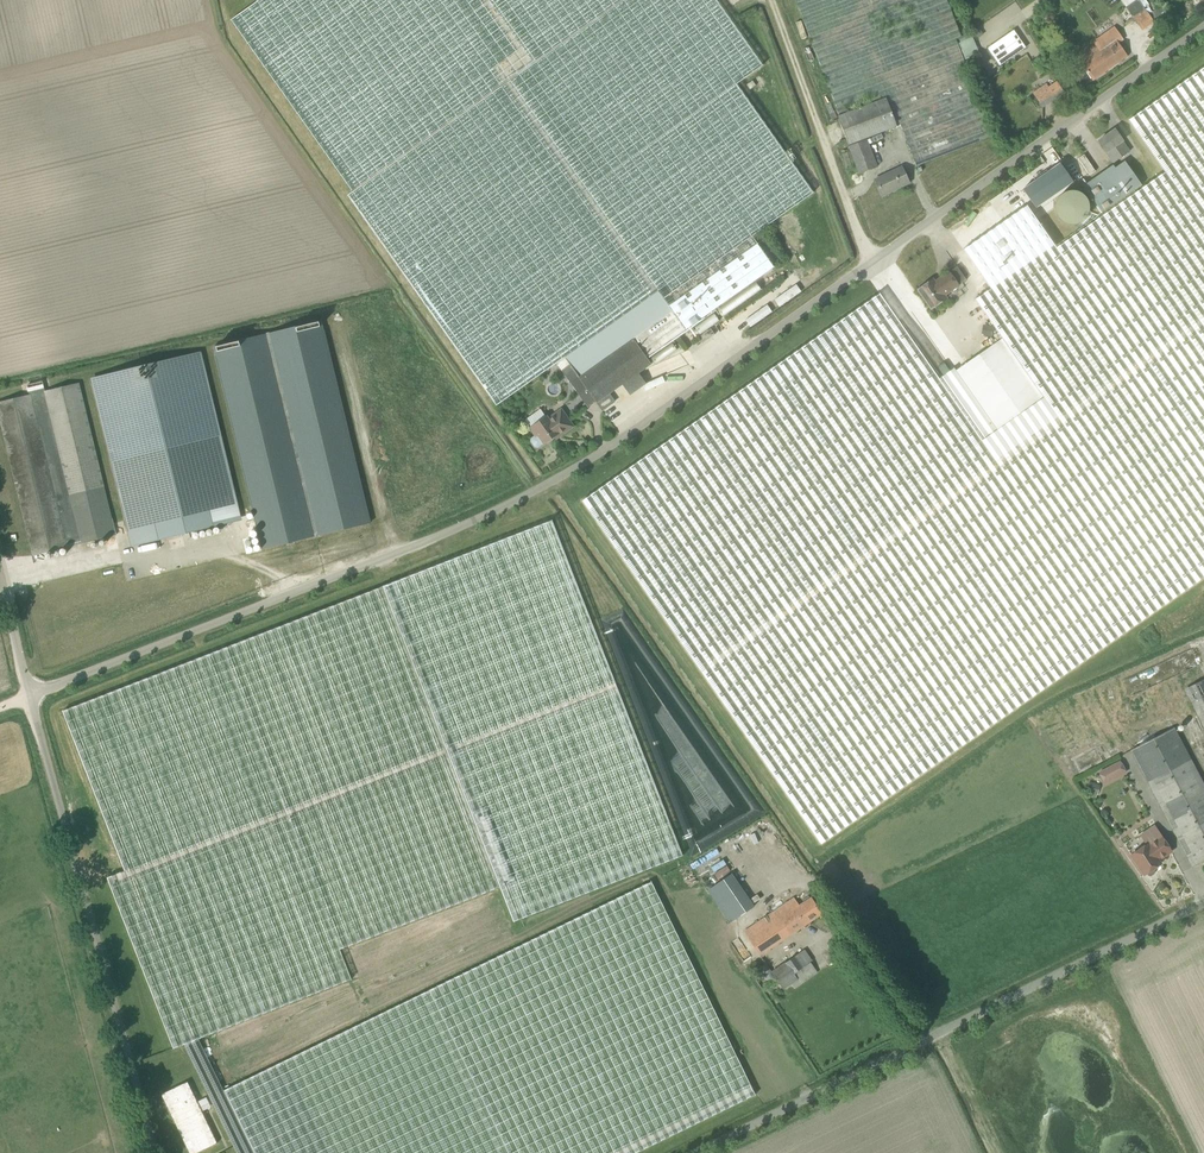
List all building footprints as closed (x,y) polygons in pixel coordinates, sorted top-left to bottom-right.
[(347,195),(497,406),(564,358),(658,291),(673,312),(634,339),(647,357),(774,267),(752,236),(813,193),(736,84),(762,65),(716,0),(256,0),(256,1),(230,19),(352,191),(347,195)] [(947,0),(794,0),(839,116),(886,98),(897,127),(900,125),(916,166),(993,137),(956,39),(961,37),(947,0)] [(1145,9),(1138,0),(1137,0),(1126,8),(1133,18),(1145,9)] [(1092,81),(1127,56),(1119,43),(1119,42),(1118,43),(1117,41),(1122,37),(1115,27),(1097,38),(1100,42),(1076,59),(1083,69),(1092,81)] [(988,53),(999,69),(1023,52),(1012,36),(988,53)] [(995,97),(989,81),(986,82),(985,80),(977,84),(983,101),(995,97)] [(1156,176),(1162,186),(1203,246),(1203,80),(1142,123),(1172,165),(1156,176)] [(1049,87),(1047,84),(1033,93),(1042,108),(1065,93),(1057,81),(1049,87)] [(897,127),(886,98),(839,116),(837,116),(849,146),(897,128),(897,127)] [(1115,130),(1099,141),(1107,153),(1114,163),(1129,153),(1122,142),(1123,142),(1115,130)] [(859,175),(877,167),(866,140),(848,147),(859,175)] [(1078,159),(1089,176),(1095,172),(1084,155),(1078,159)] [(1083,186),(1101,213),(1141,186),(1125,162),(1115,169),(1113,166),(1083,186)] [(1060,163),(1023,190),(1035,208),(1073,182),(1060,163)] [(882,196),(909,183),(901,168),(875,180),(882,196)] [(1096,571),(1203,496),(1203,246),(1162,186),(1156,176),(1141,186),(1101,213),(1038,257),(976,300),(1002,339),(956,371),(954,368),(938,380),(877,292),(862,302),(849,311),(580,499),(703,676),(1015,458),(1096,571)] [(932,279),(918,290),(932,309),(946,299),(944,296),(958,286),(949,272),(934,282),(932,279)] [(717,309),(721,315),(760,291),(756,286),(717,309)] [(643,386),(638,374),(651,364),(647,357),(634,339),(673,312),(658,291),(564,358),(570,366),(562,371),(578,394),(586,389),(596,403),(622,385),(630,395),(643,386)] [(214,347),(263,549),(370,523),(321,321),(214,347)] [(698,338),(702,344),(715,335),(711,329),(698,338)] [(201,354),(92,380),(131,543),(241,517),(201,354)] [(67,547),(116,536),(79,383),(0,402),(0,417),(33,555),(67,547)] [(544,444),(554,437),(558,434),(560,436),(573,427),(561,409),(548,419),(546,416),(530,428),(535,436),(531,439),(531,442),(535,447),(537,448),(544,443),(544,444)] [(1015,458),(703,676),(820,843),(1133,623),(1096,571),(1015,458)] [(433,567),(383,587),(63,711),(125,871),(107,878),(173,1048),(183,1044),(198,1039),(351,980),(340,950),(499,887),(512,921),(681,855),(639,747),(565,558),(551,522),(469,553),(433,567)] [(1203,681),(1186,689),(1203,726),(1203,681)] [(1203,860),(1203,786),(1173,728),(1132,750),(1193,866),(1203,860)] [(1103,784),(1126,772),(1119,759),(1097,771),(1103,784)] [(1148,844),(1147,845),(1131,855),(1144,875),(1146,873),(1148,876),(1151,876),(1154,874),(1155,871),(1153,869),(1161,864),(1158,860),(1172,852),(1161,836),(1148,844)] [(731,874),(726,877),(708,890),(730,922),(754,906),(731,874)] [(224,1091),(254,1152),(635,1152),(755,1094),(652,882),(224,1091)] [(760,955),(822,914),(811,897),(798,906),(793,898),(744,931),(760,955)] [(789,954),(792,958),(772,972),(783,989),(792,983),(795,988),(817,972),(810,962),(812,961),(804,950),(802,951),(799,947),(789,954)] [(224,1091),(198,1039),(183,1044),(237,1152),(254,1152),(224,1091)] [(188,1082),(161,1095),(190,1152),(197,1152),(217,1143),(188,1082)]
